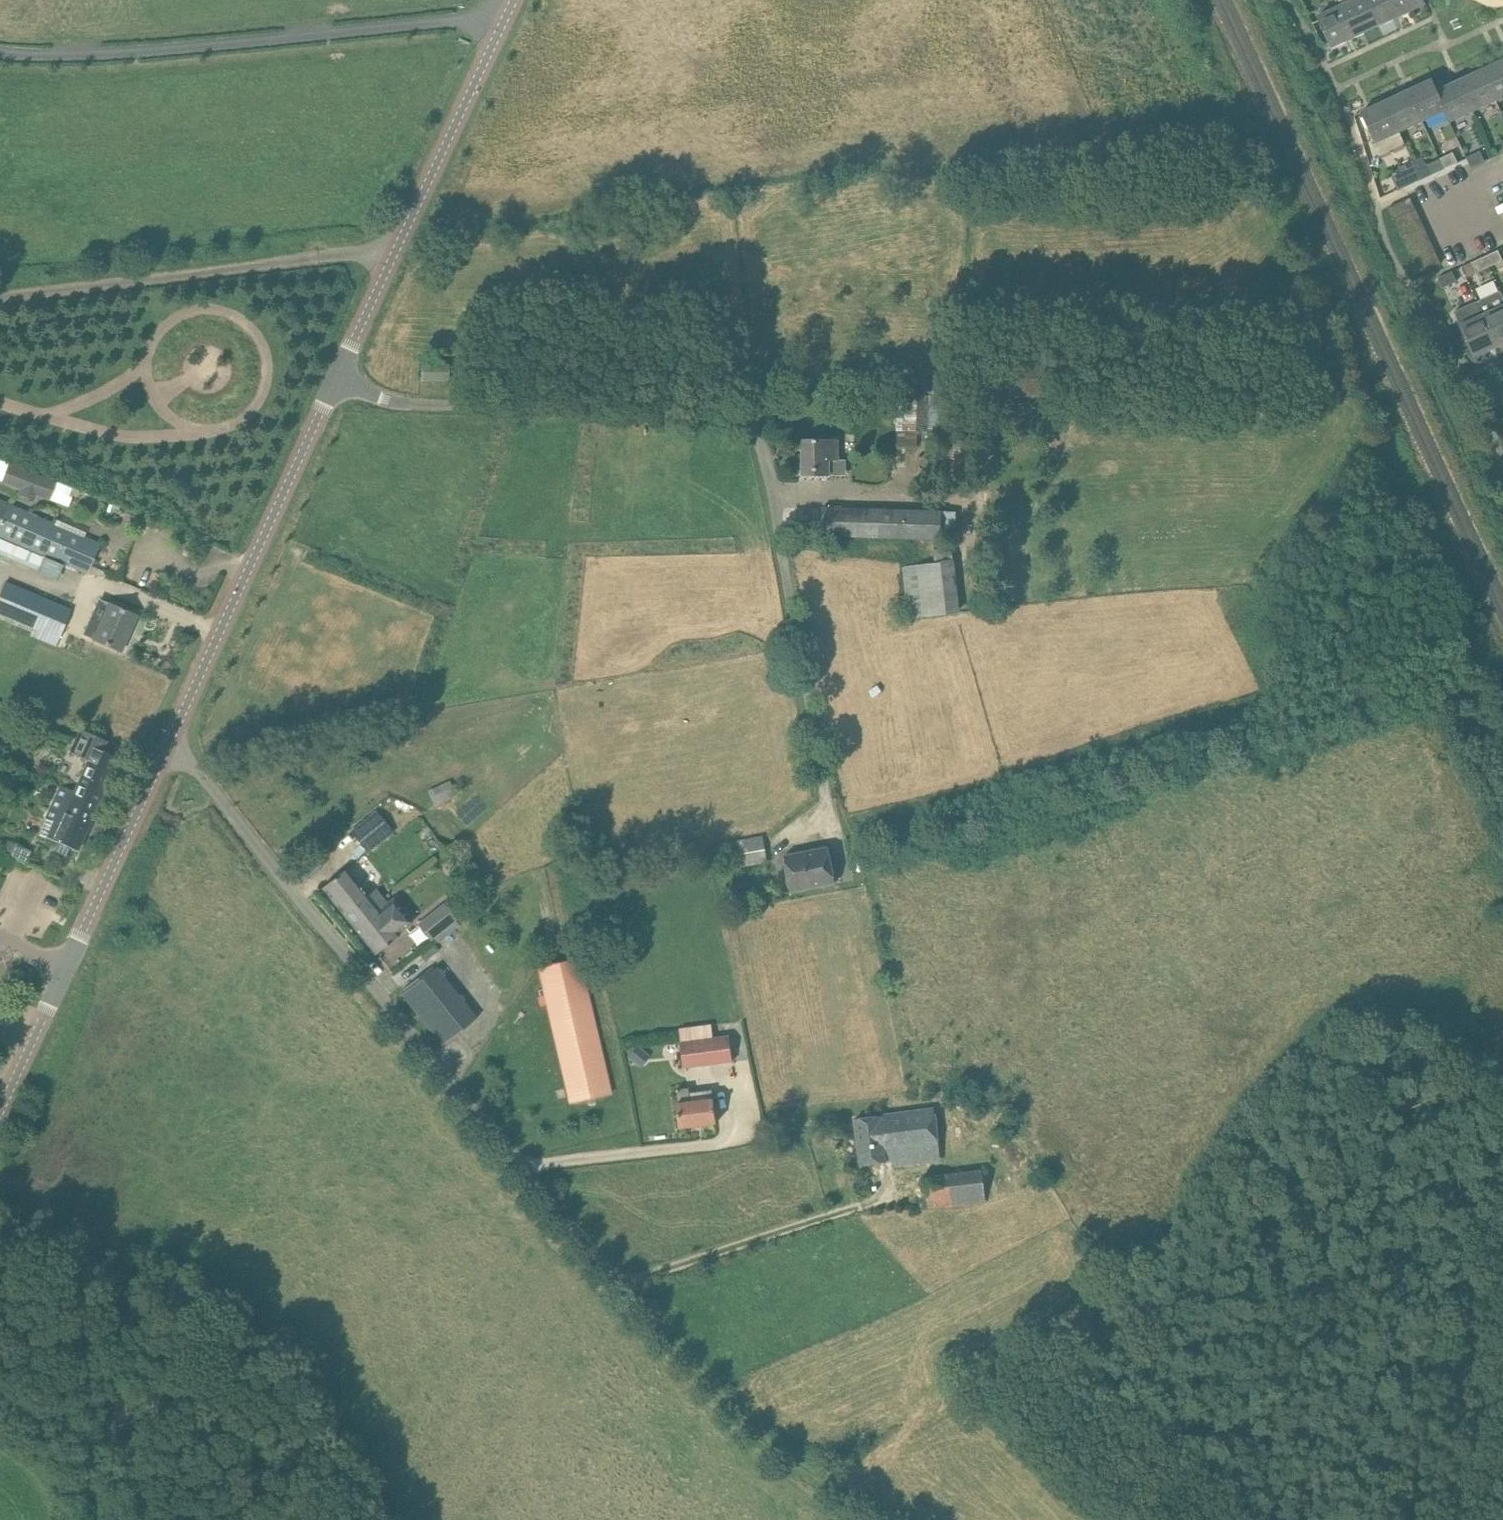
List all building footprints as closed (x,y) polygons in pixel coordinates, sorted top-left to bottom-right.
[(1342,5),(1356,36),(1379,26),(1367,0),(1340,0),(1342,5)] [(1402,15),(1395,0),(1367,0),(1379,26),(1402,15)] [(1402,15),(1425,4),(1423,0),(1395,0),(1402,15)] [(1333,47),(1356,36),(1342,5),(1319,16),(1316,11),(1309,14),(1321,40),(1328,37),(1333,47)] [(1502,98),(1502,60),(1483,70),(1497,100),(1502,98)] [(1474,111),(1497,100),(1483,70),(1460,81),(1474,111)] [(1437,91),(1432,80),(1409,90),(1423,121),(1446,111),(1437,91)] [(1451,122),(1474,111),(1460,81),(1437,91),(1446,111),(1451,122)] [(1400,132),(1423,121),(1409,90),(1386,101),(1400,132)] [(1377,143),(1400,132),(1386,101),(1363,112),(1377,143)] [(1472,168),(1485,161),(1481,151),(1467,158),(1472,168)] [(1445,169),(1459,162),(1454,152),(1440,159),(1445,169)] [(1432,175),(1445,169),(1440,159),(1427,165),(1432,175)] [(1399,190),(1412,184),(1408,174),(1394,180),(1399,190)] [(1394,219),(1416,209),(1411,198),(1389,208),(1394,219)] [(1399,230),(1421,220),(1416,209),(1394,219),(1399,230)] [(1404,241),(1426,231),(1421,220),(1399,230),(1404,241)] [(1409,251),(1431,241),(1426,231),(1404,241),(1409,251)] [(1414,262),(1436,252),(1431,241),(1409,251),(1414,262)] [(1490,266),(1502,260),(1502,259),(1499,250),(1485,256),(1490,266)] [(1420,273),(1441,263),(1436,252),(1414,262),(1420,273)] [(1477,273),(1489,267),(1490,266),(1485,256),(1472,263),(1477,273)] [(1453,272),(1439,278),(1444,288),(1457,282),(1453,272)] [(1501,290),(1478,301),(1499,345),(1502,343),(1502,294),(1501,290)] [(1464,331),(1470,345),(1475,356),(1499,345),(1478,301),(1455,312),(1464,331)] [(422,365),(422,380),(449,380),(449,364),(422,365)] [(897,429),(897,447),(918,447),(919,433),(927,432),(927,439),(946,439),(946,434),(952,433),(953,397),(946,397),(946,381),(928,380),(927,395),(898,395),(898,409),(882,409),(881,429),(897,429)] [(847,459),(839,459),(839,439),(804,439),(804,476),(830,476),(830,475),(848,475),(847,459)] [(50,500),(55,487),(57,481),(9,463),(2,482),(21,489),(19,493),(36,500),(37,495),(50,500)] [(0,501),(0,536),(46,556),(63,563),(69,566),(87,574),(100,544),(82,536),(0,501)] [(823,507),(822,535),(939,539),(940,511),(823,507)] [(46,556),(0,536),(0,556),(55,581),(63,563),(46,556)] [(910,618),(961,612),(955,560),(954,560),(953,549),(936,551),(937,565),(904,568),(910,618)] [(13,584),(6,582),(0,597),(0,616),(41,634),(59,641),(72,609),(13,584)] [(137,615),(109,603),(99,598),(84,634),(94,639),(121,651),(137,615)] [(99,804),(119,758),(97,748),(101,739),(107,742),(107,741),(81,729),(80,730),(82,731),(72,752),(71,751),(70,752),(89,760),(74,792),(74,793),(99,804)] [(436,806),(456,797),(450,780),(428,791),(436,806)] [(74,792),(62,786),(40,835),(57,842),(53,850),(66,856),(70,848),(78,851),(99,804),(74,793),(74,792)] [(368,851),(393,831),(377,811),(352,830),(368,851)] [(734,842),(738,867),(768,862),(764,837),(734,842)] [(11,857),(26,863),(31,851),(16,845),(11,857)] [(793,892),(836,883),(829,847),(786,856),(793,892)] [(377,908),(385,901),(376,889),(368,896),(347,869),(323,888),(353,925),(376,907),(377,908)] [(376,954),(391,941),(399,935),(398,934),(406,927),(385,901),(377,908),(376,907),(353,925),(376,954)] [(431,939),(456,919),(445,905),(420,925),(431,939)] [(571,1103),(610,1094),(579,958),(540,967),(571,1103)] [(402,994),(442,1045),(477,1018),(437,967),(435,969),(432,966),(403,989),(405,991),(402,994)] [(730,1036),(714,1038),(712,1024),(680,1028),(685,1068),(733,1061),(730,1036)] [(691,1092),(690,1087),(690,1084),(677,1085),(679,1103),(678,1104),(681,1127),(717,1123),(713,1089),(691,1092)] [(861,1165),(881,1162),(893,1161),(894,1166),(941,1160),(935,1108),(891,1114),(891,1115),(856,1119),(861,1165)] [(983,1170),(926,1176),(929,1209),(986,1202),(983,1170)]
